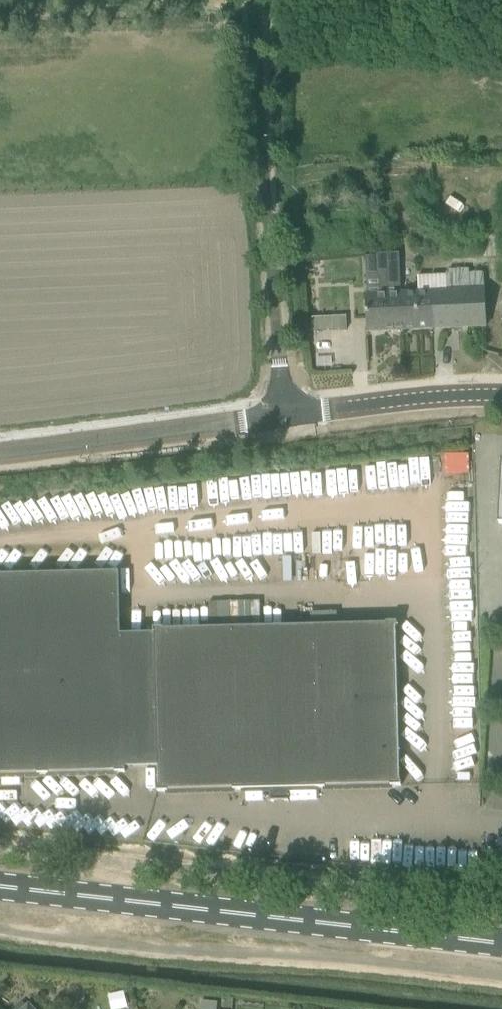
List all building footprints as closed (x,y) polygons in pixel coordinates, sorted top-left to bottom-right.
[(386,294),(365,295),(367,332),(402,330),(401,293),(399,253),(377,254),(378,270),(380,270),(385,270),(386,294)] [(418,292),(401,293),(402,330),(486,326),(484,290),(418,292)] [(326,317),(310,317),(311,330),(327,329),(347,328),(346,316),(326,317)] [(232,789),(233,790),(273,789),(273,796),(284,795),(284,788),(325,787),(325,786),(390,785),(390,786),(400,786),(400,781),(399,781),(396,627),(397,627),(396,622),(386,622),(386,623),(163,629),(163,628),(153,628),(153,633),(120,634),(119,572),(0,575),(0,774),(123,771),(123,768),(157,767),(158,787),(157,787),(157,792),(167,791),(167,790),(232,789)]
